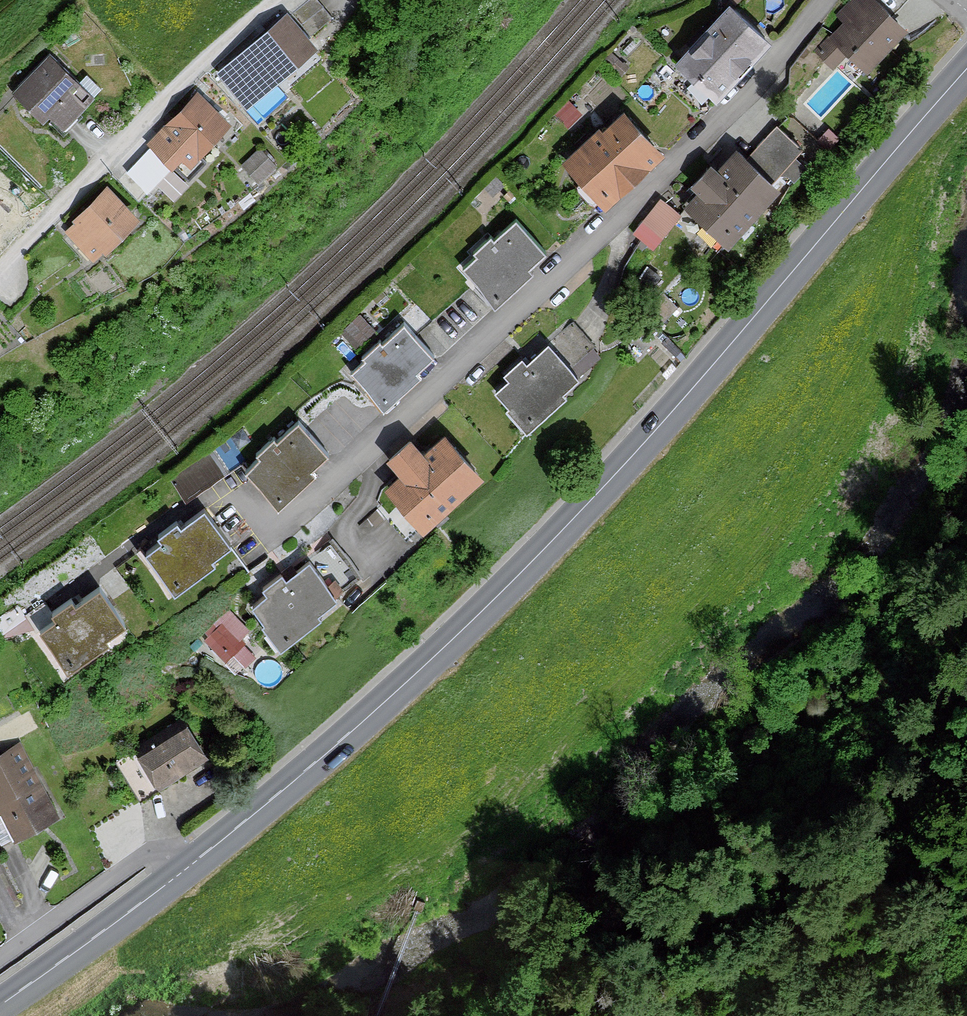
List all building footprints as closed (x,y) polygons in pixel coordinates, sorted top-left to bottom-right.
[(750,0),(732,0),(742,9),(750,0)] [(249,63),(278,101),(330,62),(316,45),(339,27),(321,3),(258,52),(260,55),(249,63)] [(838,48),(872,79),(912,36),(878,5),(838,48)] [(680,71),(724,110),(778,50),(734,11),(680,71)] [(213,81),(230,99),(252,77),(234,60),(213,81)] [(82,91),(52,66),(19,107),(48,131),(54,124),(71,138),(92,112),(75,98),(82,91)] [(569,98),(555,112),(567,124),(581,111),(569,98)] [(240,137),(201,102),(154,154),(183,180),(191,172),(202,181),(240,137)] [(572,169),(614,215),(673,163),(631,117),(572,169)] [(690,214),(739,259),(790,202),(781,194),(811,160),(782,134),(753,165),(744,157),(724,179),(718,174),(698,196),(703,200),(690,214)] [(283,181),(267,162),(248,177),(264,197),(283,181)] [(148,233),(112,198),(72,240),(108,275),(148,233)] [(646,230),(669,246),(686,221),(663,205),(646,230)] [(0,221),(0,253),(16,236),(0,221)] [(474,292),(493,314),(530,281),(526,276),(542,261),(511,226),(490,244),(485,238),(466,255),(472,261),(460,271),(477,290),(474,292)] [(681,307),(662,284),(653,292),(642,279),(628,290),(657,326),(681,307)] [(361,313),(342,329),(359,349),(378,332),(361,313)] [(370,401),(389,422),(426,388),(421,383),(437,369),(405,334),(385,352),(380,346),(361,363),(367,369),(355,380),(372,398),(370,401)] [(516,419),(535,441),(572,408),(568,403),(584,389),(553,353),(532,371),(527,365),(508,381),(514,388),(502,398),(519,417),(516,419)] [(264,496),(283,517),(320,484),(316,479),(332,465),(300,430),(280,448),(274,442),(256,459),(262,465),(250,475),(267,494),(264,496)] [(392,500),(438,548),(497,492),(453,446),(433,465),(419,450),(395,473),(407,485),(392,500)] [(161,580),(178,602),(218,573),(214,568),(231,555),(203,517),(182,533),(177,527),(157,541),(162,548),(149,557),(164,578),(161,580)] [(108,593),(126,585),(118,567),(100,575),(108,593)] [(271,636),(288,659),(328,629),(324,624),(341,611),(313,573),(291,589),(287,583),(267,597),(272,604),(259,613),(274,634),(271,636)] [(61,660),(75,680),(116,650),(112,645),(129,632),(101,594),(79,610),(75,604),(55,619),(59,625),(46,635),(63,658),(61,660)] [(240,640),(251,628),(230,608),(201,639),(239,674),(256,656),(240,640)] [(142,765),(162,795),(212,762),(191,732),(142,765)] [(21,844),(63,819),(19,747),(0,759),(0,810),(21,844)]
